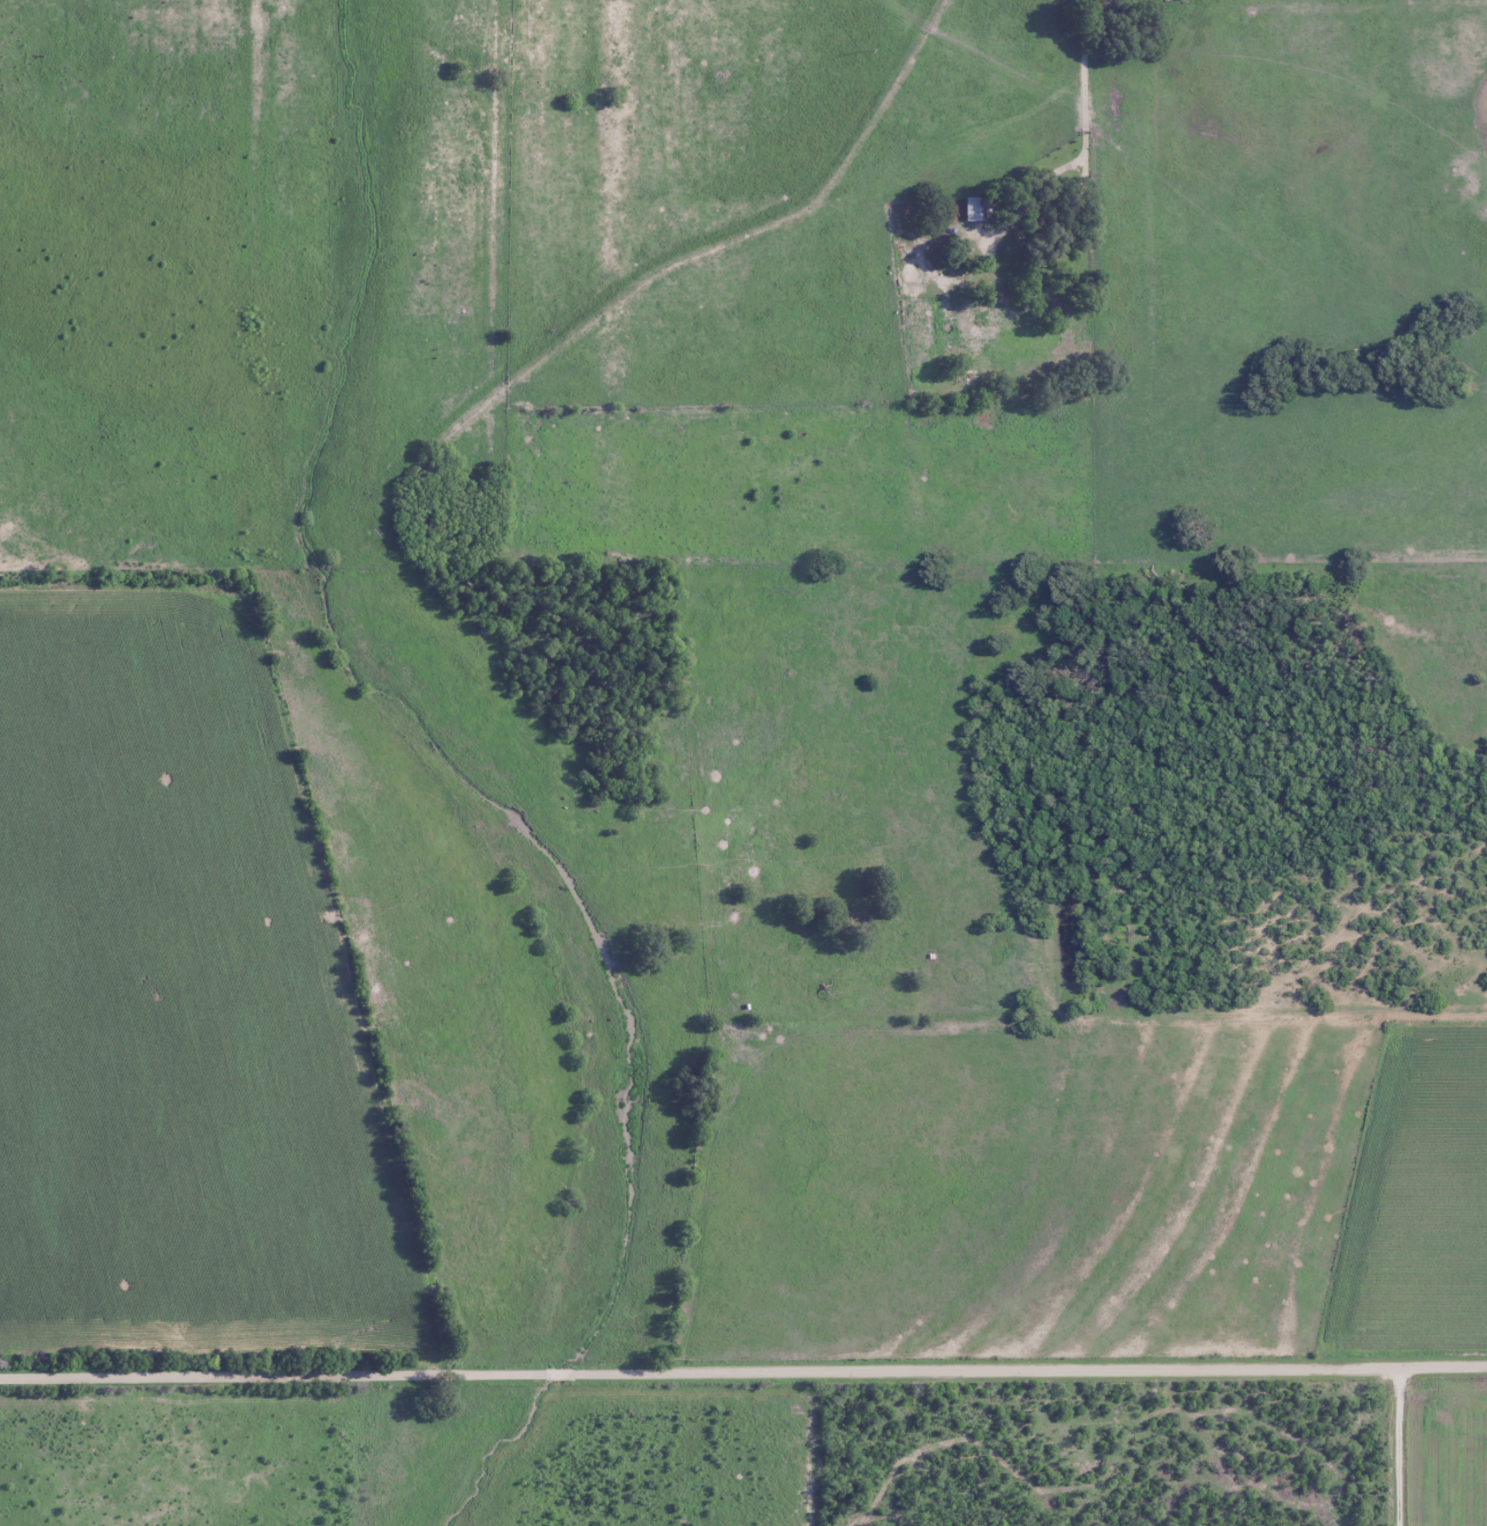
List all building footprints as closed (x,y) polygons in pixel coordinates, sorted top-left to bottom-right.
[(967,222),(992,222),(992,199),(967,199),(967,222)]
